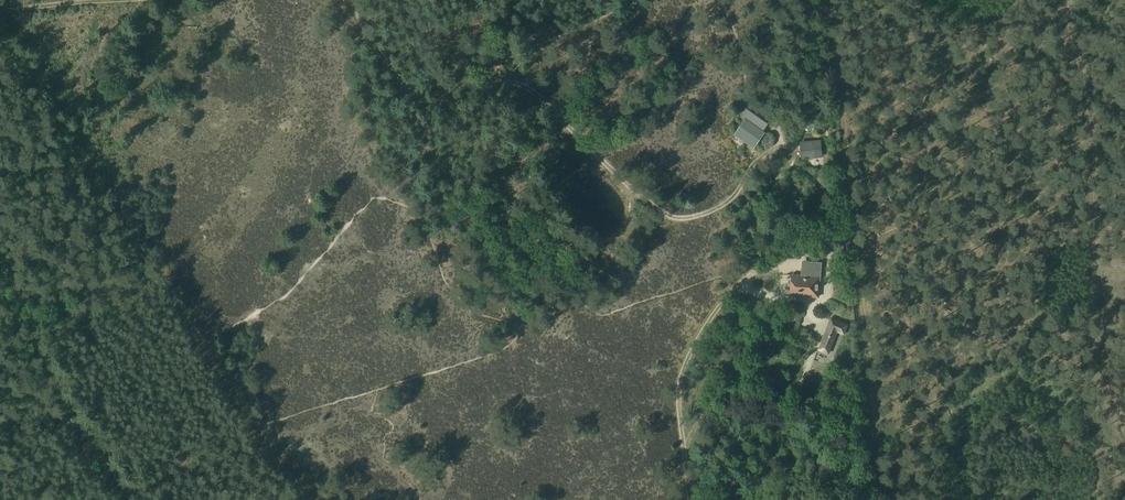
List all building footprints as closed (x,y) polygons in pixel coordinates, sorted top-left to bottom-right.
[(745,120),(738,132),(755,144),(768,123),(746,108),(740,116),(745,120)] [(815,140),(800,142),(802,159),(815,157),(814,148),(821,147),(820,140),(815,140)] [(791,275),(789,295),(818,297),(822,262),(802,260),(801,275),(791,275)] [(843,265),(834,266),(835,275),(844,274),(843,265)] [(828,324),(816,355),(826,359),(835,337),(842,340),(846,331),(828,324)] [(851,372),(848,377),(855,381),(858,376),(851,372)]
